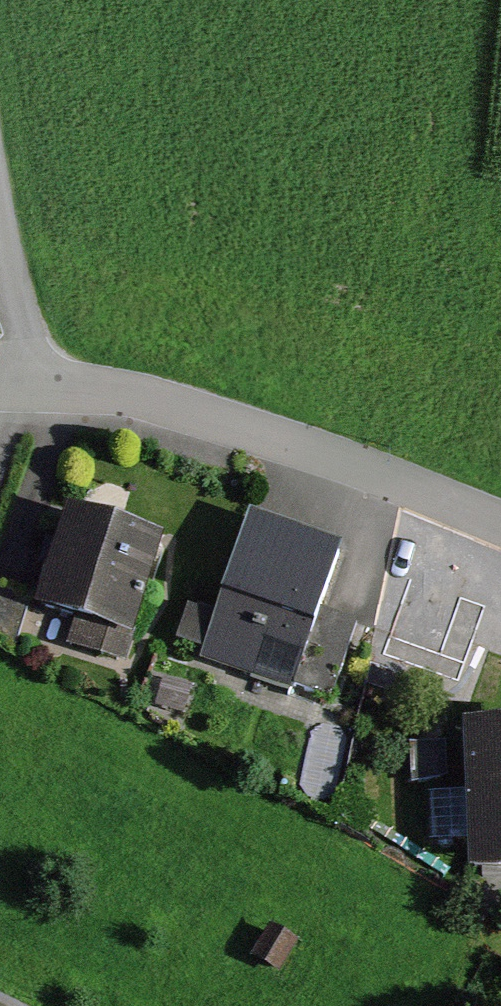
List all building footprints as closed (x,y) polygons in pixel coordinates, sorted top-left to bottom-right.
[(166,544),(65,511),(50,558),(34,606),(76,620),(67,648),(126,667),(166,544)] [(305,538),(251,517),(214,617),(191,609),(178,641),(202,650),(200,656),(290,690),(342,552),(305,538)] [(379,658),(455,689),(488,606),(412,576),(379,658)] [(0,594),(0,635),(10,639),(24,604),(0,594)] [(181,714),(192,685),(164,676),(153,705),(181,714)] [(469,863),(500,862),(500,718),(465,719),(469,863)] [(266,972),(282,947),(262,934),(246,959),(266,972)]
